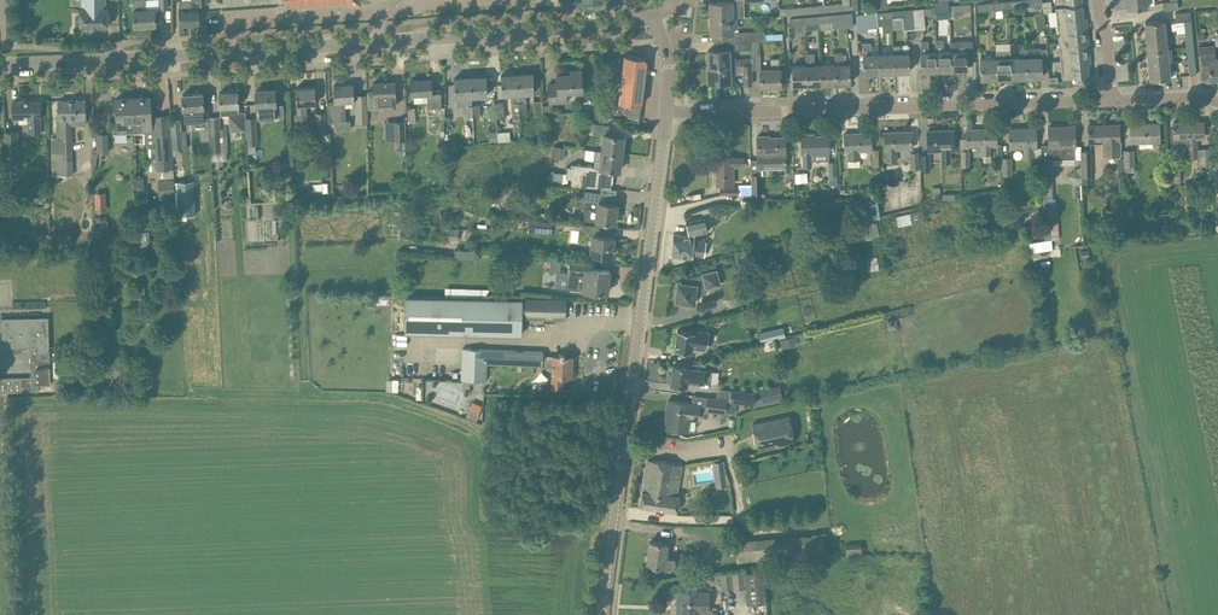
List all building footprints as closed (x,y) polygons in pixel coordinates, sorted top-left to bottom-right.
[(80,14),(81,26),(108,26),(108,6),(106,6),(106,0),(82,0),(82,8),(80,8),(80,14)] [(134,4),(134,8),(135,26),(156,25),(155,8),(169,7),(168,0),(134,0),(134,4)] [(179,8),(180,25),(200,25),(199,8),(202,8),(202,0),(179,0),(180,8),(179,8)] [(843,2),(829,4),(830,11),(851,8),(850,0),(843,0),(843,2)] [(875,9),(888,8),(887,0),(875,0),(875,9)] [(935,13),(936,19),(950,17),(950,5),(949,5),(949,0),(948,0),(934,1),(935,13)] [(1147,0),(1127,0),(1128,9),(1147,6),(1147,0)] [(1179,9),(1178,0),(1171,0),(1163,1),(1164,10),(1179,9)] [(711,18),(733,17),(733,16),(738,16),(738,8),(732,8),(732,1),(710,2),(711,18)] [(914,28),(914,29),(925,28),(924,13),(935,13),(934,1),(934,7),(913,9),(915,28),(914,28)] [(994,2),(994,9),(1009,8),(1009,1),(994,2)] [(1043,11),(1052,11),(1051,1),(1042,1),(1043,11)] [(994,9),(994,2),(975,4),(975,11),(989,10),(994,9)] [(950,5),(950,17),(952,17),(951,12),(972,10),(971,3),(965,4),(950,5)] [(815,5),(815,12),(830,11),(829,4),(815,5)] [(800,7),(801,13),(815,12),(815,5),(800,7)] [(1055,8),(1057,26),(1086,23),(1086,17),(1083,17),(1082,5),(1066,7),(1055,8)] [(801,13),(800,7),(780,9),(780,15),(801,13)] [(915,28),(913,9),(891,11),(892,28),(905,28),(905,29),(914,29),(914,28),(915,28)] [(877,12),(878,25),(883,25),(883,32),(893,31),(892,28),(891,11),(877,12)] [(1192,31),(1190,11),(1175,13),(1177,32),(1185,32),(1192,31)] [(852,12),(819,16),(820,23),(836,21),(836,27),(854,26),(852,12)] [(877,12),(857,14),(858,31),(868,31),(867,26),(878,25),(877,12)] [(805,17),(805,24),(820,23),(819,16),(805,17)] [(712,33),(724,32),(733,32),(733,17),(711,18),(712,33)] [(805,17),(790,18),(791,25),(805,24),(805,17)] [(1164,19),(1145,21),(1146,36),(1166,34),(1164,19)] [(1057,26),(1059,43),(1088,40),(1088,34),(1085,34),(1084,29),(1087,29),(1086,23),(1057,26)] [(766,40),(765,31),(736,32),(736,40),(732,40),(732,41),(752,41),(760,41),(760,40),(766,40)] [(1180,47),(1194,45),(1192,31),(1185,32),(1186,38),(1179,38),(1180,47)] [(1146,36),(1148,50),(1167,48),(1166,34),(1146,36)] [(921,40),(921,58),(922,71),(937,70),(936,51),(929,51),(929,40),(921,40)] [(936,51),(937,70),(944,70),(944,73),(951,73),(951,70),(952,69),(951,51),(944,51),(944,40),(936,40),(937,51),(936,51)] [(951,41),(951,51),(952,69),(967,69),(967,57),(967,51),(972,51),(972,40),(951,41)] [(1059,43),(1061,60),(1090,57),(1089,51),(1086,52),(1086,46),(1089,46),(1088,40),(1059,43)] [(752,41),(732,41),(732,49),(751,49),(752,58),(739,58),(739,65),(743,65),(752,65),(752,55),(752,41)] [(752,41),(752,55),(760,55),(760,41),(752,41)] [(879,72),(879,53),(872,53),(871,42),(863,42),(864,73),(879,72)] [(893,45),(893,52),(894,72),(910,71),(909,52),(901,52),(901,45),(893,45)] [(1194,45),(1180,47),(1186,46),(1188,58),(1182,59),(1182,61),(1195,60),(1194,45)] [(1217,78),(1217,56),(1216,56),(1215,51),(1209,52),(1208,46),(1199,47),(1199,54),(1200,54),(1201,71),(1209,71),(1209,78),(1217,78)] [(1020,57),(1011,57),(1012,77),(1027,77),(1026,48),(1020,48),(1020,57)] [(1026,48),(1027,77),(1042,76),(1041,57),(1042,57),(1042,48),(1026,48)] [(1148,50),(1149,64),(1169,63),(1167,48),(1148,50)] [(729,49),(708,50),(708,66),(736,65),(736,57),(730,57),(729,49)] [(996,50),(996,57),(996,78),(1012,77),(1011,57),(1011,50),(996,50)] [(806,52),(807,65),(807,84),(822,84),(821,64),(815,64),(814,52),(806,52)] [(835,52),(836,64),(836,83),(851,83),(850,71),(850,63),(843,63),(843,52),(835,52)] [(893,52),(879,53),(879,72),(894,72),(893,52)] [(645,57),(625,54),(622,80),(619,101),(625,102),(624,110),(627,111),(625,119),(639,121),(644,85),(647,59),(645,57)] [(981,58),(981,66),(981,78),(996,78),(996,57),(981,58)] [(1090,57),(1061,60),(1062,78),(1073,77),(1089,75),(1087,64),(1090,63),(1090,57)] [(761,70),(761,73),(761,86),(781,85),(780,73),(780,58),(771,58),(771,69),(761,70)] [(1190,75),(1197,74),(1195,60),(1182,61),(1182,63),(1189,63),(1190,75)] [(1151,79),(1170,77),(1169,63),(1149,64),(1151,79)] [(821,64),(822,84),(836,83),(836,64),(821,64)] [(730,73),(736,73),(736,65),(708,66),(709,81),(730,80),(730,73)] [(753,83),(752,71),(752,69),(752,65),(743,65),(744,84),(753,83)] [(807,84),(807,65),(792,65),(793,84),(807,84)] [(548,84),(549,96),(549,102),(567,101),(567,91),(583,90),(581,69),(570,70),(571,73),(557,74),(558,83),(548,84)] [(517,73),(518,92),(526,92),(535,91),(534,84),(533,72),(517,73)] [(517,73),(501,74),(502,94),(511,93),(511,102),(519,101),(518,92),(517,73)] [(487,75),(470,76),(472,96),(488,95),(487,75)] [(454,77),(455,89),(456,97),(472,96),(470,76),(454,77)] [(442,107),(441,98),(441,89),(432,90),(432,79),(411,80),(411,94),(427,93),(428,108),(429,108),(430,114),(437,114),(439,118),(436,118),(436,122),(439,122),(439,130),(444,130),(445,116),(445,107),(442,107)] [(374,91),(369,92),(370,103),(374,102),(375,107),(384,106),(396,106),(395,95),(396,95),(395,81),(373,83),(374,91)] [(334,85),(334,97),(335,101),(327,101),(329,122),(336,122),(337,129),(352,128),(351,120),(346,120),(345,101),(355,100),(354,96),(354,84),(334,85)] [(298,113),(294,113),(295,126),(307,125),(307,121),(307,113),(306,103),(316,103),(316,98),(315,86),(296,87),(297,99),(297,104),(298,113)] [(275,88),(256,90),(257,102),(257,105),(258,118),(284,116),(283,104),(276,104),(276,101),(275,88)] [(220,92),(220,104),(220,107),(221,115),(229,114),(230,131),(247,130),(246,111),(239,111),(239,105),(238,91),(220,92)] [(183,94),(184,106),(184,109),(195,108),(195,118),(204,117),(203,108),(204,108),(203,93),(183,94)] [(367,94),(356,94),(357,123),(368,122),(367,94)] [(150,96),(133,97),(135,132),(144,131),(145,142),(146,144),(148,146),(150,147),(155,147),(154,130),(152,130),(151,115),(151,108),(150,96)] [(135,132),(133,97),(116,98),(117,110),(118,132),(115,132),(115,133),(116,141),(127,141),(127,132),(135,132)] [(57,138),(51,138),(52,150),(73,149),(72,118),(86,117),(85,99),(59,100),(59,117),(56,117),(57,138)] [(13,101),(13,113),(13,117),(28,117),(28,132),(41,131),(41,112),(41,100),(13,101)] [(534,115),(543,114),(543,112),(542,104),(542,100),(534,100),(534,115)] [(519,101),(511,102),(512,113),(520,113),(519,101)] [(527,101),(519,101),(520,113),(527,112),(527,101)] [(497,117),(505,117),(504,103),(496,103),(497,117)] [(472,104),(465,105),(466,117),(473,116),(472,104)] [(480,104),(472,104),(473,116),(481,115),(480,104)] [(417,122),(416,108),(408,109),(409,118),(408,118),(408,123),(417,122)] [(315,112),(317,140),(328,139),(326,112),(315,112)] [(210,117),(212,161),(228,160),(227,128),(220,128),(219,117),(210,117)] [(394,120),(394,140),(399,140),(406,140),(406,119),(394,120)] [(1173,128),(1170,128),(1171,145),(1172,145),(1180,145),(1181,147),(1188,147),(1188,158),(1198,157),(1198,166),(1207,165),(1215,165),(1214,147),(1205,148),(1197,148),(1197,138),(1203,137),(1203,121),(1173,122),(1173,126),(1173,128)] [(604,134),(602,151),(622,153),(624,136),(608,134),(609,124),(594,123),(593,133),(604,134)] [(1160,141),(1159,123),(1131,124),(1131,142),(1160,141)] [(1088,129),(1088,132),(1088,142),(1103,141),(1104,154),(1121,153),(1121,140),(1119,141),(1119,124),(1088,125),(1089,129),(1088,129)] [(1043,157),(1043,172),(1053,171),(1053,162),(1053,158),(1056,158),(1063,157),(1072,157),(1072,146),(1076,146),(1075,125),(1048,126),(1049,146),(1050,146),(1050,156),(1043,157)] [(1009,128),(1009,140),(1010,148),(1024,147),(1025,157),(1041,156),(1041,147),(1037,147),(1037,127),(1009,128)] [(990,144),(997,144),(996,128),(966,129),(967,145),(981,145),(981,155),(991,154),(990,144)] [(171,129),(154,130),(155,147),(157,169),(158,169),(173,168),(172,149),(172,138),(171,129)] [(256,129),(247,130),(248,144),(257,144),(256,129)] [(927,130),(928,142),(928,150),(942,149),(942,161),(950,161),(950,149),(954,149),(954,129),(927,130)] [(497,130),(489,130),(490,140),(498,139),(497,130)] [(499,140),(511,139),(510,130),(498,131),(499,140)] [(885,132),(886,144),(886,149),(887,149),(887,161),(897,160),(896,148),(912,148),(912,131),(885,132)] [(19,153),(19,132),(6,132),(6,153),(19,153)] [(107,133),(97,133),(98,152),(108,151),(107,133)] [(844,133),(845,145),(845,160),(848,159),(849,166),(860,166),(860,151),(872,150),(871,134),(857,135),(857,133),(844,133)] [(801,134),(802,146),(802,153),(803,153),(803,165),(811,165),(811,153),(829,152),(829,136),(813,136),(813,134),(801,134)] [(758,136),(758,148),(758,154),(759,168),(766,168),(786,168),(785,136),(770,137),(770,135),(758,136)] [(553,145),(552,156),(564,158),(565,146),(553,145)] [(457,158),(458,147),(445,147),(446,151),(446,157),(450,157),(450,158),(457,158)] [(1125,149),(1126,171),(1135,171),(1134,149),(1125,149)] [(600,167),(589,166),(573,164),(573,166),(568,166),(567,173),(552,171),(550,184),(567,185),(568,178),(571,178),(571,185),(611,188),(612,186),(612,181),(609,178),(603,177),(604,168),(613,169),(620,170),(622,153),(602,151),(596,150),(595,158),(601,160),(600,167)] [(961,150),(962,166),(971,166),(970,150),(961,150)] [(1081,175),(1082,179),(1091,179),(1090,150),(1080,151),(1081,166),(1081,175)] [(871,152),(872,171),(877,170),(877,166),(880,166),(879,152),(871,152)] [(910,152),(911,169),(920,168),(919,152),(910,152)] [(921,154),(922,171),(930,171),(930,154),(921,154)] [(717,184),(729,184),(733,184),(733,166),(744,166),(744,156),(715,156),(715,168),(717,169),(717,184)] [(1003,157),(1003,175),(1012,174),(1011,157),(1003,157)] [(829,184),(837,184),(837,162),(829,162),(829,184)] [(74,164),(52,164),(53,175),(74,175),(74,164)] [(1080,166),(1068,175),(1075,183),(1082,183),(1082,179),(1081,175),(1081,166),(1080,166)] [(173,168),(158,169),(159,178),(174,178),(173,168)] [(1170,169),(1170,182),(1181,182),(1181,169),(1170,169)] [(752,192),(761,192),(761,173),(751,174),(751,177),(752,192)] [(1053,189),(1053,173),(1043,175),(1043,185),(1044,185),(1044,189),(1045,189),(1045,194),(1051,194),(1051,189),(1053,189)] [(144,188),(144,176),(133,177),(134,189),(144,188)] [(174,178),(158,179),(159,195),(175,194),(174,178)] [(194,180),(177,181),(179,215),(196,214),(194,180)] [(38,199),(45,194),(40,187),(33,192),(38,199)] [(602,192),(590,190),(583,190),(581,207),(584,208),(583,219),(615,222),(618,203),(601,201),(602,192)] [(106,210),(107,191),(96,191),(96,210),(106,210)] [(871,214),(879,214),(879,195),(870,195),(871,214)] [(768,207),(768,198),(751,199),(751,208),(768,207)] [(1163,201),(1156,205),(1160,212),(1167,208),(1163,201)] [(716,205),(709,208),(710,212),(711,214),(718,211),(716,205)] [(896,214),(898,225),(926,219),(924,208),(896,214)] [(451,220),(452,220),(451,222),(459,225),(462,217),(453,214),(451,220)] [(705,217),(698,219),(686,221),(689,235),(674,233),(671,255),(692,257),(693,254),(705,255),(707,241),(694,239),(695,234),(708,230),(705,217)] [(553,221),(536,220),(535,232),(552,233),(553,221)] [(572,229),(570,240),(578,241),(586,242),(586,247),(591,248),(591,253),(612,256),(614,237),(596,234),(597,225),(580,223),(579,229),(572,229)] [(854,239),(874,234),(872,225),(852,229),(854,239)] [(138,248),(151,247),(149,230),(136,231),(138,248)] [(774,253),(772,246),(762,249),(764,256),(774,253)] [(475,258),(475,250),(457,248),(457,256),(475,258)] [(743,261),(762,257),(760,248),(741,252),(743,261)] [(1048,249),(1032,251),(1033,258),(1040,257),(1040,254),(1048,253),(1048,249)] [(561,272),(562,258),(551,256),(549,274),(555,274),(555,271),(561,272)] [(879,269),(877,257),(875,257),(875,256),(860,260),(862,272),(879,269)] [(567,287),(584,289),(608,292),(610,270),(584,267),(584,260),(570,258),(567,287)] [(738,280),(746,278),(743,267),(735,269),(738,280)] [(703,273),(687,277),(686,282),(678,281),(675,301),(695,303),(696,294),(698,295),(703,293),(707,289),(706,286),(720,283),(717,269),(703,273)] [(0,278),(0,397),(42,396),(39,277),(0,278)] [(523,298),(406,296),(405,331),(405,332),(522,335),(522,334),(522,318),(523,298)] [(566,299),(523,298),(522,318),(544,318),(543,322),(555,322),(555,319),(566,319),(566,299)] [(783,326),(760,332),(762,343),(786,336),(783,326)] [(693,332),(678,330),(675,349),(692,351),(693,346),(707,348),(709,331),(694,329),(693,332)] [(798,345),(796,335),(786,338),(779,339),(781,349),(798,345)] [(543,355),(543,352),(463,348),(461,379),(486,380),(487,363),(493,363),(542,366),(542,365),(543,355)] [(554,355),(543,355),(542,365),(553,366),(553,376),(551,376),(551,387),(563,387),(563,376),(572,377),(573,356),(554,355)] [(687,386),(688,381),(704,383),(704,382),(711,382),(713,371),(705,370),(706,369),(673,365),(671,384),(687,386)] [(763,401),(783,396),(780,384),(760,389),(763,401)] [(730,390),(729,400),(736,401),(736,402),(755,405),(756,392),(731,389),(730,390)] [(708,397),(706,409),(735,413),(736,402),(736,401),(717,399),(708,397)] [(665,427),(688,430),(690,415),(698,416),(700,404),(669,400),(665,427)] [(472,401),(466,416),(476,420),(482,405),(472,401)] [(790,415),(752,423),(757,446),(778,441),(779,445),(795,441),(790,415)] [(674,472),(681,473),(682,465),(648,459),(640,505),(677,511),(680,495),(674,494),(675,487),(672,486),(674,472)] [(714,470),(725,468),(724,460),(713,461),(714,470)] [(725,518),(710,518),(710,526),(725,526),(725,518)] [(738,561),(826,551),(823,534),(736,543),(738,561)] [(668,543),(662,542),(650,541),(647,564),(665,567),(665,566),(674,567),(675,557),(666,556),(668,543)] [(861,544),(847,545),(848,556),(862,555),(861,544)] [(722,555),(716,555),(716,559),(714,559),(714,566),(724,566),(724,559),(722,559),(722,555)] [(679,558),(677,572),(684,573),(686,559),(679,558)] [(744,572),(747,603),(766,601),(764,570),(744,572)] [(720,574),(721,590),(743,588),(742,571),(720,574)] [(701,605),(709,606),(709,593),(701,592),(701,591),(678,590),(678,592),(678,605),(677,611),(678,611),(678,614),(701,614),(701,605)]
